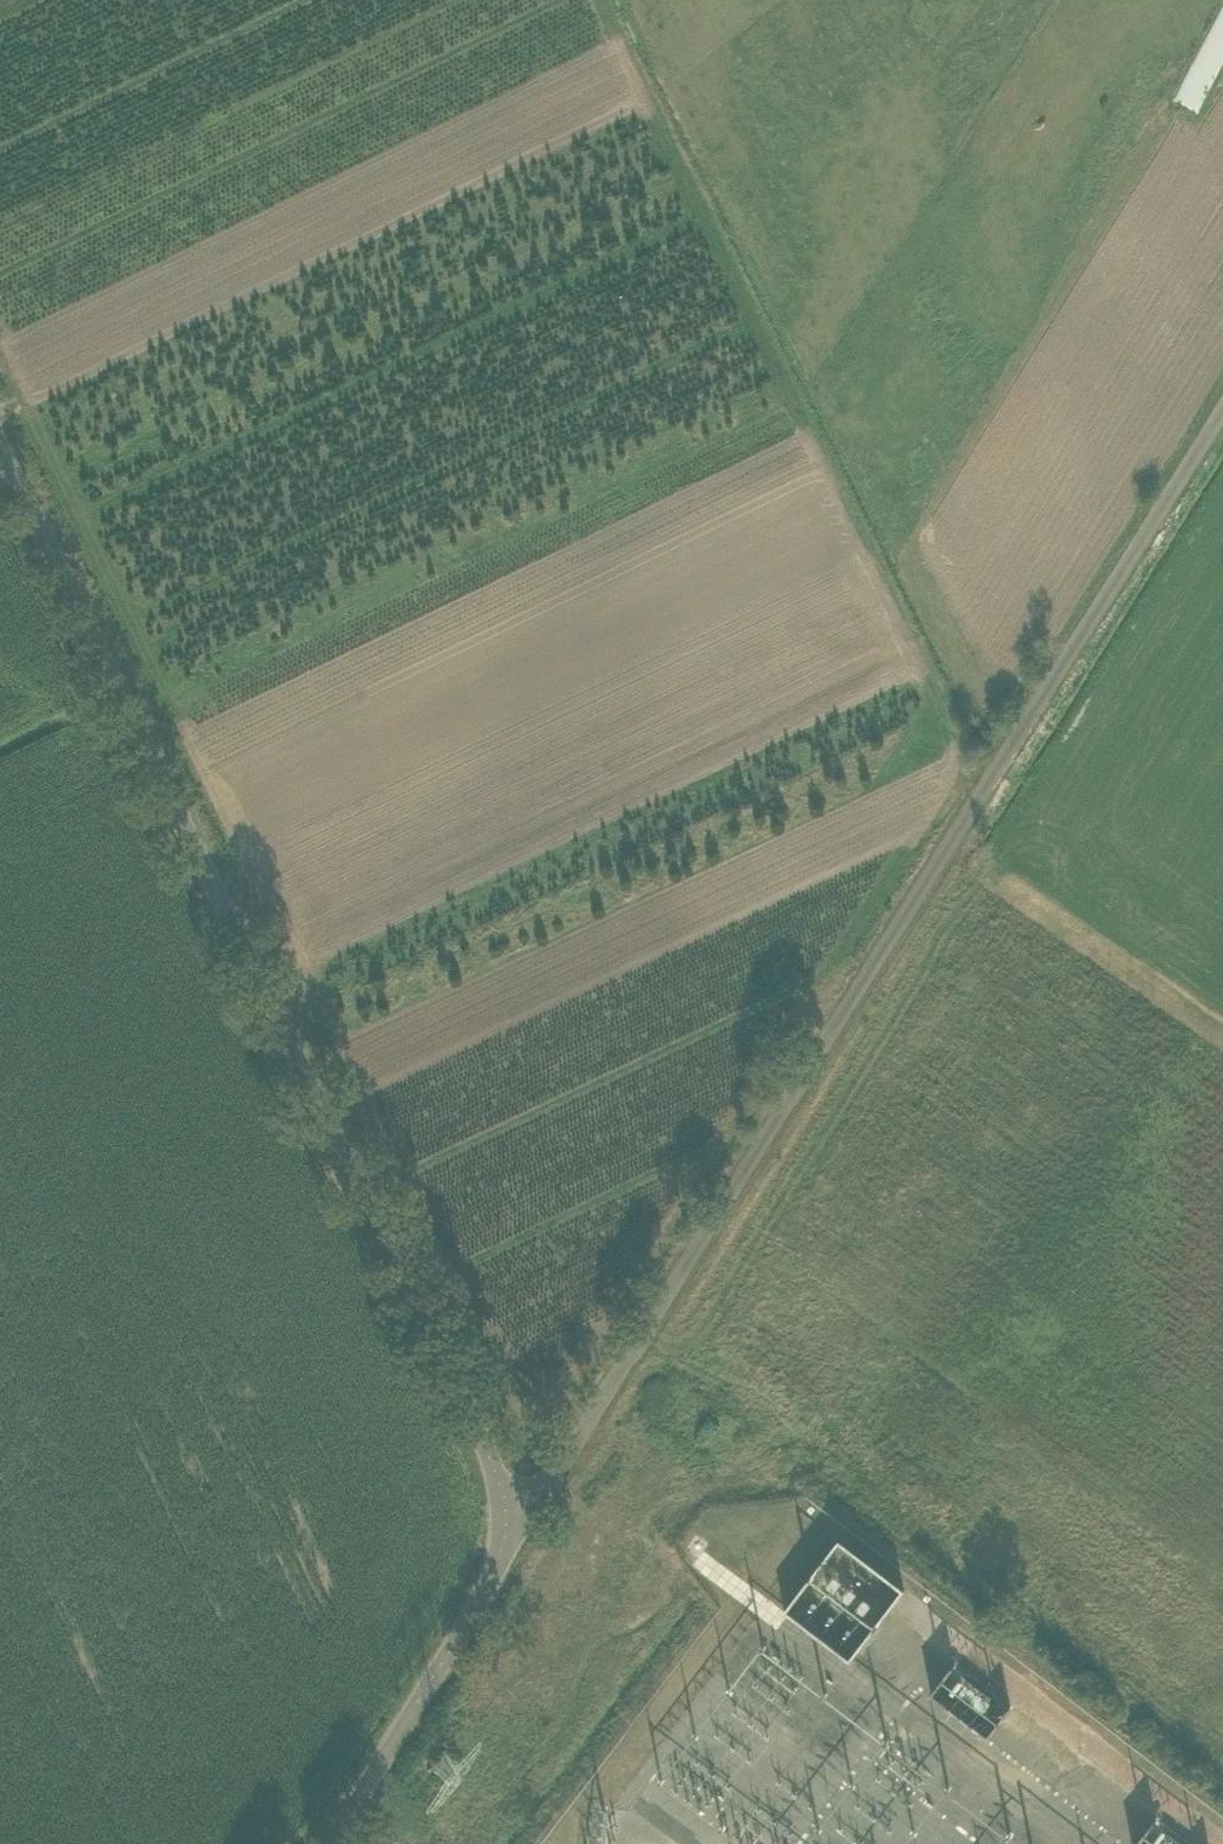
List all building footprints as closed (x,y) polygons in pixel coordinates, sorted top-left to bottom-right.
[(796,1612),(865,1658),(917,1581),(848,1535),(796,1612)] [(1019,1709),(954,1662),(936,1687),(1001,1734),(1019,1709)] [(1154,1821),(1139,1843),(1190,1843),(1154,1821)]
